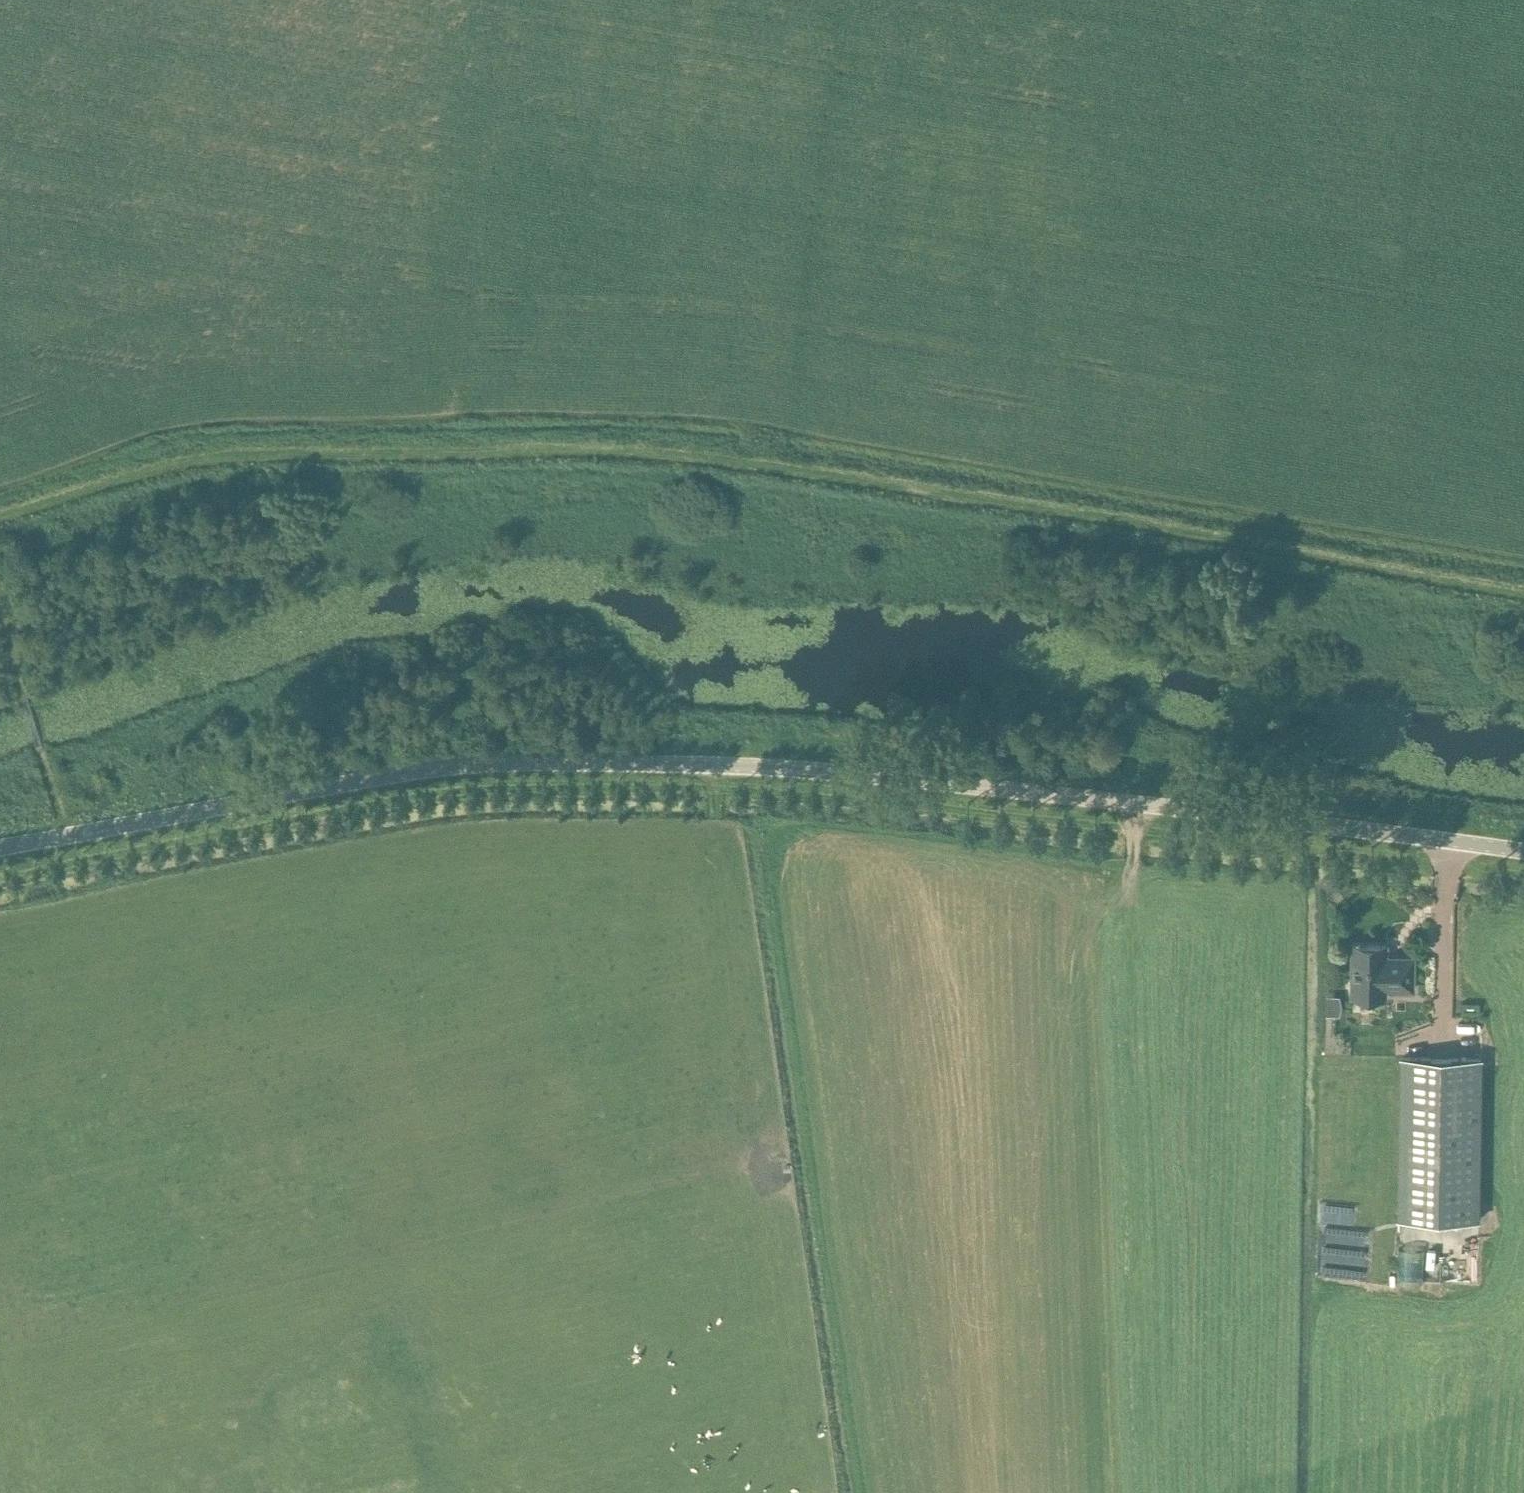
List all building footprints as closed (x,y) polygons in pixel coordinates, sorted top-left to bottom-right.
[(1355,998),(1387,999),(1388,990),(1415,990),(1415,960),(1388,959),(1388,947),(1355,946),(1355,998)] [(1484,1060),(1404,1058),(1401,1218),(1481,1219),(1484,1060)]
